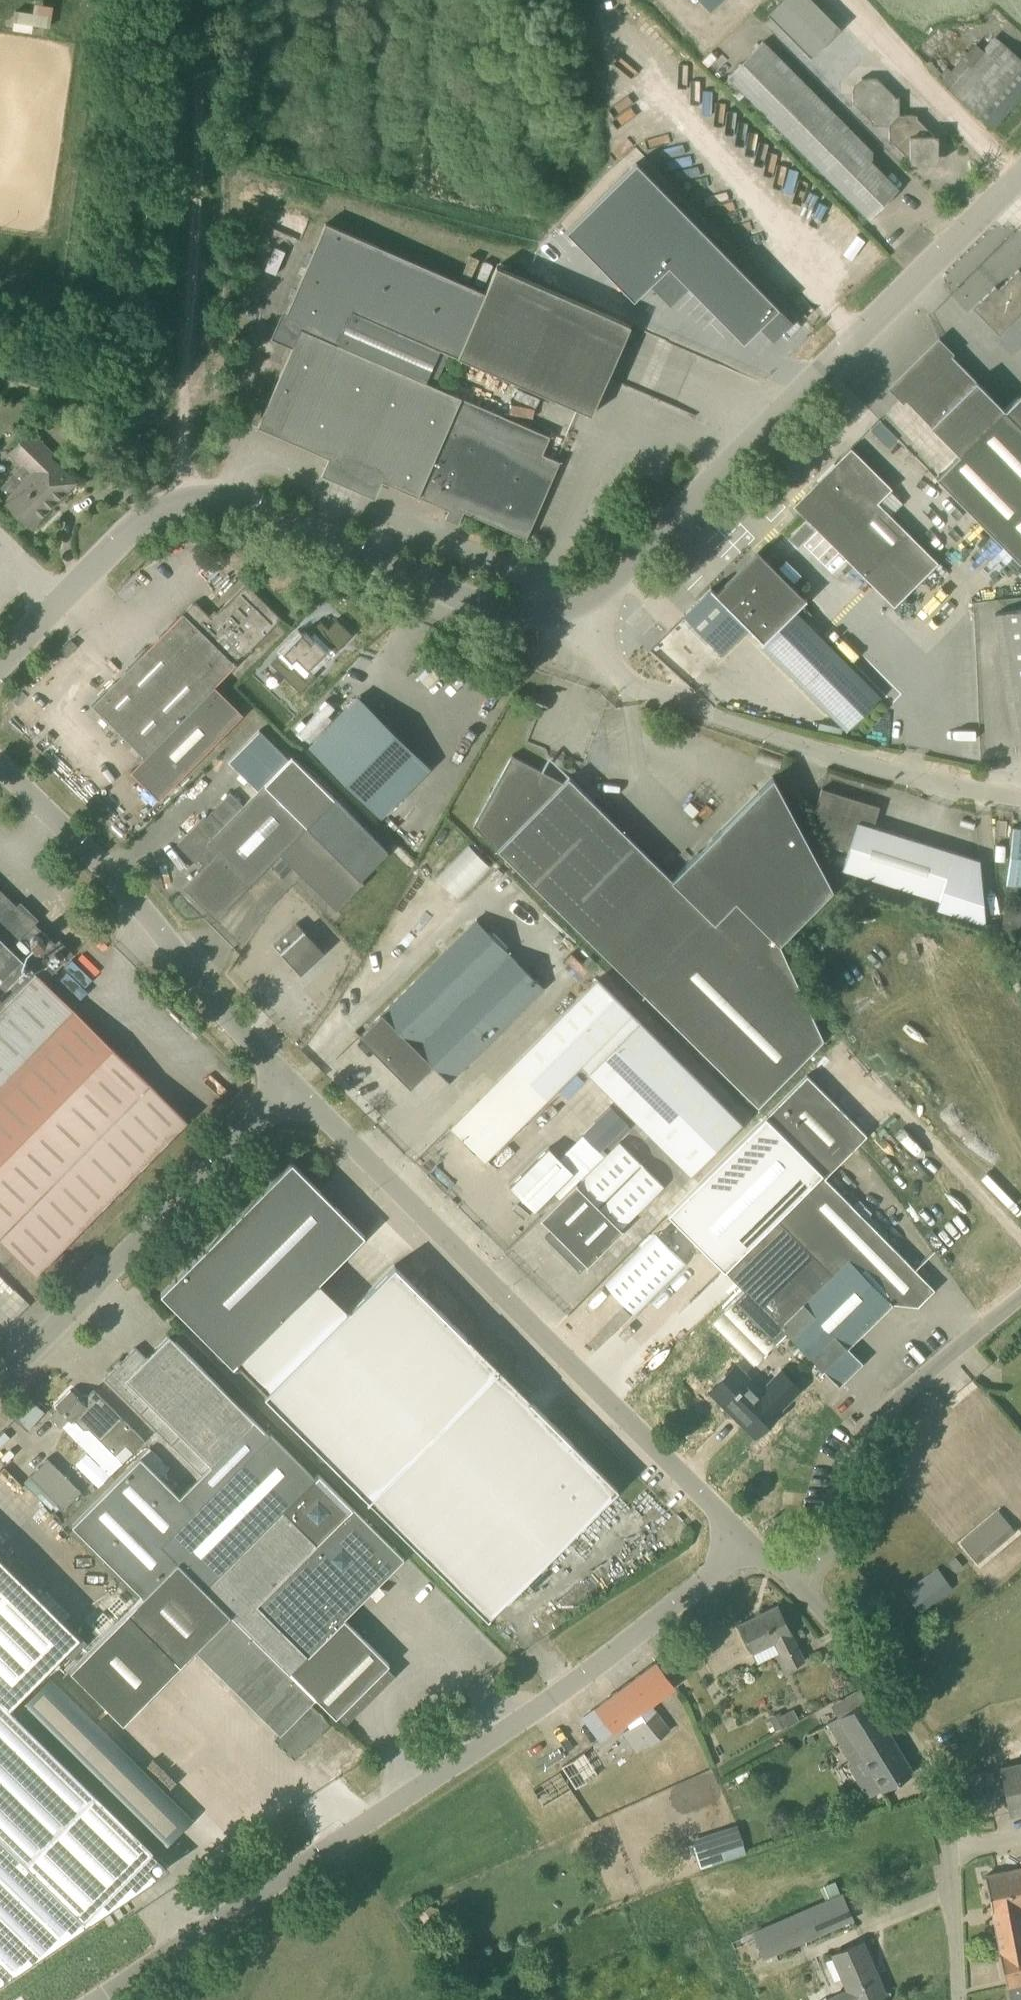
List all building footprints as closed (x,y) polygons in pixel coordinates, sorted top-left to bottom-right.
[(709,10),(719,0),(700,0),(709,10)] [(841,28),(813,0),(781,0),(767,14),(811,58),(841,28)] [(14,12),(12,22),(49,28),(50,18),(14,12)] [(1007,49),(994,38),(983,51),(950,89),(962,100),(994,128),(1020,96),(1020,61),(1007,49)] [(869,218),(884,204),(898,189),(867,158),(873,152),(763,41),(728,76),(729,77),(723,83),(739,99),(745,93),(869,218)] [(899,115),(899,97),(895,97),(877,78),(862,78),(853,87),(853,102),(872,121),(872,124),(890,124),(889,142),(893,142),(910,159),(911,163),(929,163),(938,154),(938,136),(934,135),(917,119),(917,115),(899,115)] [(637,166),(566,234),(633,303),(649,287),(669,307),(687,290),(742,347),(758,331),(772,345),(791,327),(637,166)] [(485,293),(326,223),(283,321),(301,329),(258,426),(462,515),(464,511),(526,538),(560,461),(542,454),(550,436),(434,386),(449,352),(592,414),(631,325),(497,266),(485,293)] [(278,307),(291,271),(282,268),(285,259),(278,256),(281,249),(275,247),(268,266),(276,269),(264,302),(278,307)] [(1019,269),(998,289),(995,286),(979,301),(981,303),(981,312),(979,314),(999,334),(1020,312),(1020,271),(1019,269)] [(961,455),(1005,410),(938,342),(893,387),(961,455)] [(1005,410),(1020,426),(1020,394),(1005,410)] [(937,479),(1020,564),(1020,426),(1005,410),(961,455),(937,479)] [(10,453),(20,462),(22,464),(30,472),(3,499),(32,527),(77,481),(50,455),(53,452),(31,431),(10,453)] [(793,505),(877,589),(870,596),(887,612),(894,605),(895,607),(939,563),(878,503),(892,488),(851,447),(793,505)] [(804,600),(758,554),(717,594),(711,588),(684,615),(722,653),(748,627),(762,641),(761,642),(847,730),(880,697),(795,611),(807,599),(806,598),(804,600)] [(241,659),(281,618),(246,583),(212,618),(198,604),(195,603),(192,604),(92,705),(145,757),(131,771),(159,799),(243,714),(214,686),(241,659)] [(1020,744),(1020,612),(996,617),(1016,745),(1020,744)] [(310,642),(301,633),(283,652),(292,661),(297,657),(309,669),(327,650),(314,637),(310,642)] [(330,654),(352,676),(369,658),(348,637),(330,654)] [(310,744),(381,814),(428,766),(357,695),(310,744)] [(215,919),(229,905),(281,854),(337,909),(363,881),(361,879),(389,851),(334,797),(295,760),(292,756),(289,760),(259,730),(229,762),(258,790),(243,805),(230,792),(178,844),(197,863),(199,861),(204,866),(183,887),(215,919)] [(563,783),(543,772),(512,755),(475,824),(572,920),(642,849),(569,777),(563,783)] [(831,771),(825,786),(849,795),(855,780),(831,771)] [(833,887),(772,775),(672,878),(642,849),(572,920),(759,1104),(825,1038),(780,942),(833,887)] [(937,907),(986,922),(980,860),(874,826),(880,806),(879,806),(878,807),(823,789),(823,788),(822,788),(815,809),(835,846),(849,851),(843,868),(940,899),(937,907)] [(1013,826),(1006,883),(1020,884),(1020,827),(1013,826)] [(437,879),(460,902),(492,869),(469,846),(437,879)] [(36,1276),(187,1122),(45,980),(68,956),(0,889),(0,1240),(36,1276)] [(1004,903),(1001,928),(1020,931),(1020,905),(1004,903)] [(393,1070),(417,1047),(416,1047),(512,954),(477,919),(360,1036),(393,1070)] [(301,974),(322,954),(295,925),(274,944),(301,974)] [(450,1081),(545,987),(512,954),(416,1047),(417,1047),(393,1070),(411,1087),(433,1064),(450,1081)] [(742,1123),(597,980),(450,1127),(484,1161),(581,1064),(692,1173),(742,1123)] [(807,1075),(765,1118),(683,1197),(740,1255),(821,1175),(824,1178),(827,1175),(867,1135),(807,1075)] [(609,1103),(580,1132),(582,1133),(600,1151),(628,1122),(626,1120),(611,1105),(609,1103)] [(579,1182),(578,1182),(540,1218),(551,1230),(545,1237),(574,1266),(581,1259),(587,1265),(625,1228),(623,1227),(663,1187),(654,1177),(618,1143),(579,1182)] [(510,1186),(534,1211),(574,1171),(549,1147),(510,1186)] [(234,1367),(238,1363),(305,1295),(365,1235),(291,1162),(160,1294),(234,1367)] [(824,1178),(821,1175),(778,1219),(740,1255),(724,1270),(734,1280),(742,1288),(733,1296),(775,1339),(785,1329),(838,1383),(861,1361),(845,1346),(891,1302),(892,1303),(918,1305),(934,1289),(920,1275),(824,1178)] [(409,1280),(394,1265),(335,1324),(305,1295),(238,1363),(267,1392),(264,1394),(369,1498),(498,1368),(470,1340),(471,1339),(469,1337),(468,1338),(425,1295),(429,1291),(414,1275),(409,1280)] [(73,1524),(144,1595),(177,1562),(229,1614),(290,1672),(316,1697),(336,1717),(389,1663),(344,1618),(398,1564),(404,1559),(353,1506),(350,1509),(271,1432),(269,1434),(169,1334),(146,1357),(136,1347),(105,1377),(201,1474),(180,1495),(162,1476),(171,1467),(150,1446),(73,1524)] [(762,1392),(734,1365),(713,1386),(746,1420),(743,1423),(756,1435),(781,1411),(778,1408),(799,1388),(783,1371),(762,1392)] [(528,1398),(517,1387),(500,1370),(502,1369),(499,1367),(498,1368),(369,1498),(368,1500),(370,1499),(488,1617),(618,1488),(530,1400),(531,1399),(529,1397),(528,1398)] [(144,1440),(93,1389),(88,1394),(83,1393),(79,1398),(71,1389),(55,1405),(59,1409),(53,1414),(51,1417),(110,1475),(144,1440)] [(30,1397),(18,1411),(13,1417),(27,1429),(32,1422),(43,1409),(30,1397)] [(0,1456),(15,1443),(4,1431),(0,1435),(0,1456)] [(62,1507),(80,1490),(46,1457),(29,1474),(62,1507)] [(977,1562),(1016,1530),(1002,1513),(963,1545),(977,1562)] [(85,1918),(154,1849),(11,1707),(81,1636),(0,1556),(0,1834),(85,1918)] [(290,1672),(229,1614),(177,1562),(144,1595),(69,1670),(122,1723),(193,1650),(279,1733),(274,1738),(295,1758),(330,1723),(310,1703),(316,1697),(290,1672)] [(920,1610),(952,1587),(938,1568),(906,1591),(920,1610)] [(805,1660),(778,1604),(739,1623),(753,1652),(774,1642),(787,1669),(805,1660)] [(642,1748),(663,1733),(666,1732),(648,1705),(676,1687),(656,1661),(595,1706),(596,1707),(583,1716),(601,1739),(625,1722),(628,1728),(642,1748)] [(18,1709),(163,1848),(195,1814),(50,1675),(18,1709)] [(882,1791),(913,1772),(868,1698),(827,1724),(833,1734),(852,1766),(863,1760),(882,1791)] [(787,1725),(782,1714),(781,1712),(769,1718),(775,1730),(787,1725)] [(576,1787),(598,1774),(584,1751),(562,1765),(576,1787)] [(1020,1812),(1020,1762),(1000,1766),(1010,1814),(1020,1812)] [(544,1806),(572,1789),(561,1771),(533,1788),(544,1806)] [(696,1866),(743,1851),(734,1823),(687,1838),(696,1866)] [(1019,1857),(1020,1868),(985,1875),(1006,1985),(1007,1985),(1010,1999),(1020,1999),(1020,1857),(1019,1857)] [(764,1957),(852,1918),(842,1894),(754,1933),(764,1957)] [(9,1917),(0,1909),(0,1927),(9,1917)] [(835,1999),(868,1999),(885,1993),(862,1941),(832,1955),(846,1988),(833,1994),(835,1999)]
